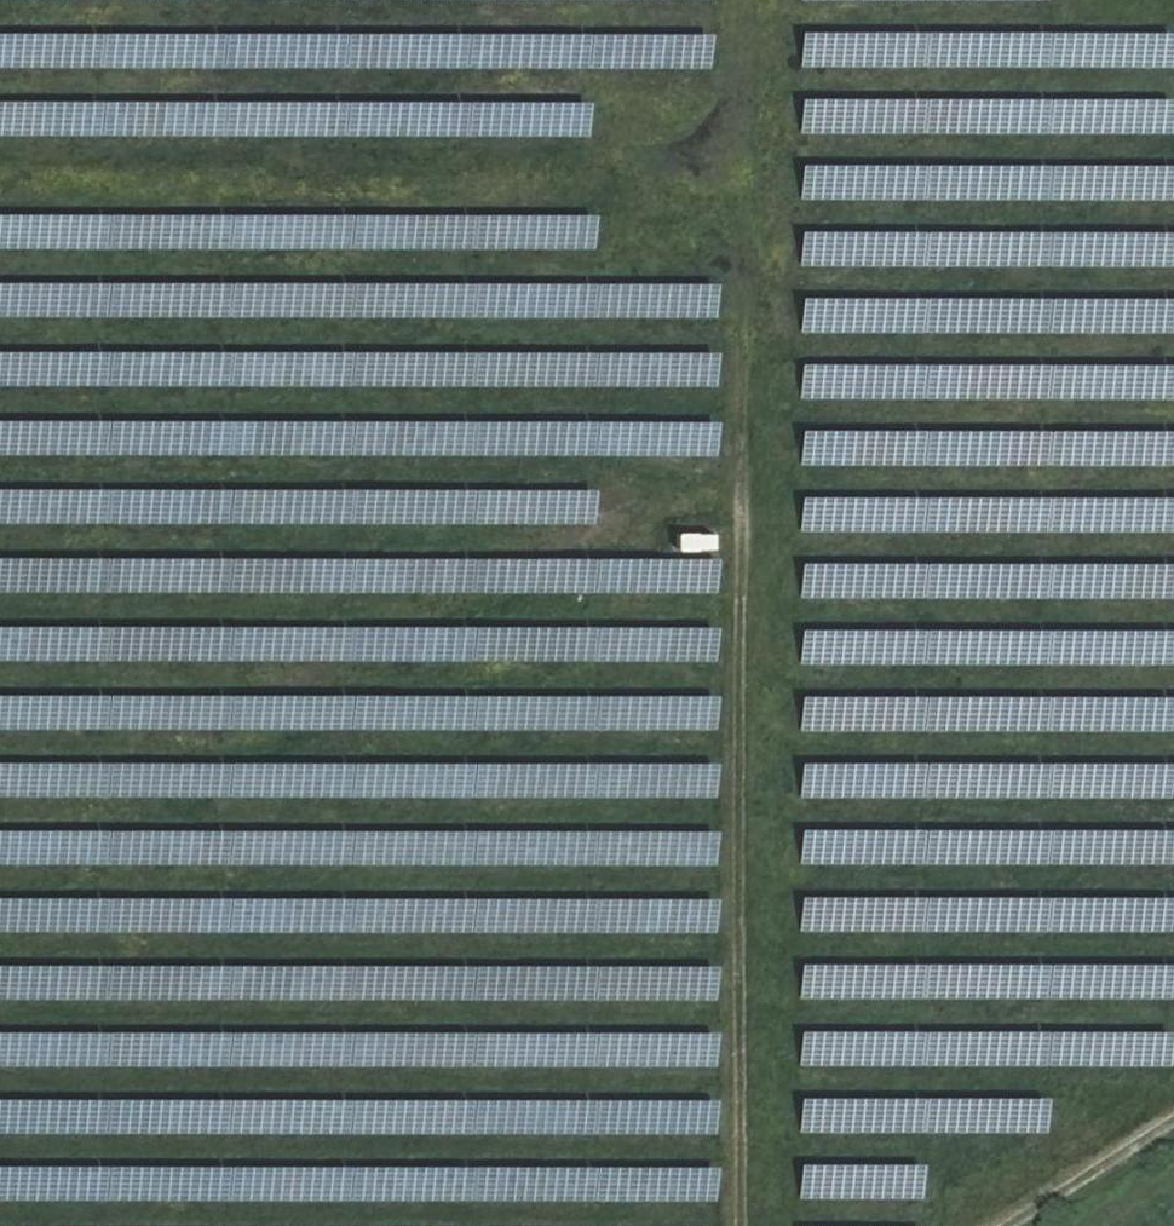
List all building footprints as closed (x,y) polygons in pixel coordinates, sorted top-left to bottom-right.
[(708,32),(694,32),(696,65),(710,65),(708,32)] [(338,129),(587,134),(588,101),(339,96),(338,129)] [(1172,97),(1139,97),(1139,132),(1172,132),(1172,97)] [(594,214),(552,214),(551,234),(509,234),(509,244),(594,245),(594,214)] [(714,316),(717,283),(685,281),(682,313),(714,316)] [(544,382),(715,385),(716,352),(545,349),(544,382)] [(1173,399),(1173,372),(801,363),(801,389),(1173,399)] [(0,489),(0,523),(420,527),(420,493),(0,489)] [(715,598),(715,562),(0,556),(0,592),(715,598)] [(832,592),(832,562),(800,561),(800,591),(832,592)] [(0,625),(0,661),(715,669),(715,634),(0,625)] [(834,660),(835,628),(799,628),(799,660),(834,660)] [(832,724),(832,694),(798,694),(798,723),(832,724)] [(716,738),(716,704),(0,695),(0,730),(716,738)] [(799,760),(799,793),(831,794),(831,761),(799,760)] [(716,801),(716,766),(0,761),(0,796),(716,801)] [(716,870),(716,836),(0,828),(0,863),(716,870)] [(716,939),(717,904),(0,895),(0,930),(716,939)] [(800,895),(799,929),(838,930),(839,896),(800,895)] [(1173,928),(1173,904),(1156,904),(1156,918),(1095,917),(1095,897),(1060,897),(1060,927),(1173,928)] [(716,1003),(716,966),(362,962),(362,969),(0,965),(0,996),(716,1003)] [(939,1063),(1171,1064),(1171,1031),(990,1031),(990,1050),(939,1050),(939,1063)] [(715,1071),(715,1037),(0,1032),(0,1067),(715,1071)] [(797,1128),(1045,1134),(1046,1101),(798,1095),(797,1128)] [(715,1100),(412,1097),(411,1130),(715,1133),(715,1100)] [(0,1105),(0,1139),(205,1141),(206,1108),(0,1105)] [(798,1196),(921,1197),(921,1163),(798,1162),(798,1196)] [(715,1168),(432,1167),(431,1197),(715,1197),(715,1168)] [(16,1209),(16,1174),(0,1174),(0,1209),(16,1209)]
